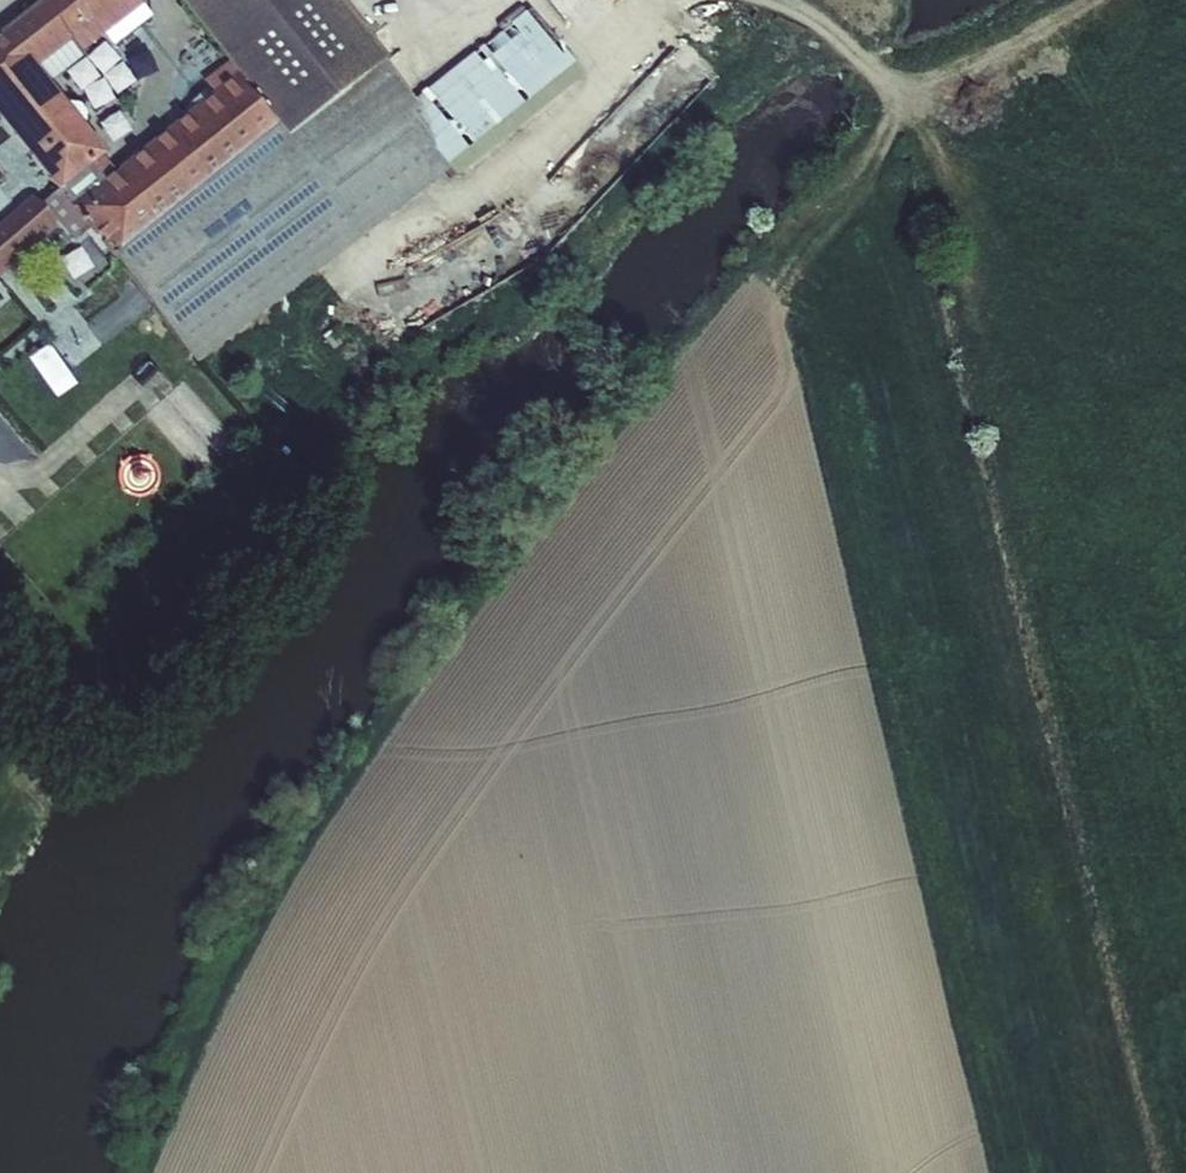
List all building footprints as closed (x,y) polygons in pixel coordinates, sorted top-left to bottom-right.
[(115,170),(103,155),(60,189),(60,188),(41,203),(41,202),(0,236),(0,275),(58,225),(63,231),(87,229),(117,265),(120,263),(197,363),(451,168),(457,175),(585,74),(530,7),(414,99),(386,61),(389,58),(343,0),(180,0),(237,72),(115,170)] [(60,189),(103,155),(104,154),(36,67),(70,41),(122,0),(43,0),(9,27),(0,34),(0,115),(60,188),(60,189)] [(139,0),(122,0),(70,41),(79,52),(142,3),(139,0)] [(41,202),(33,193),(0,222),(0,236),(41,202)] [(6,455),(86,386),(0,288),(0,448),(6,455)]
